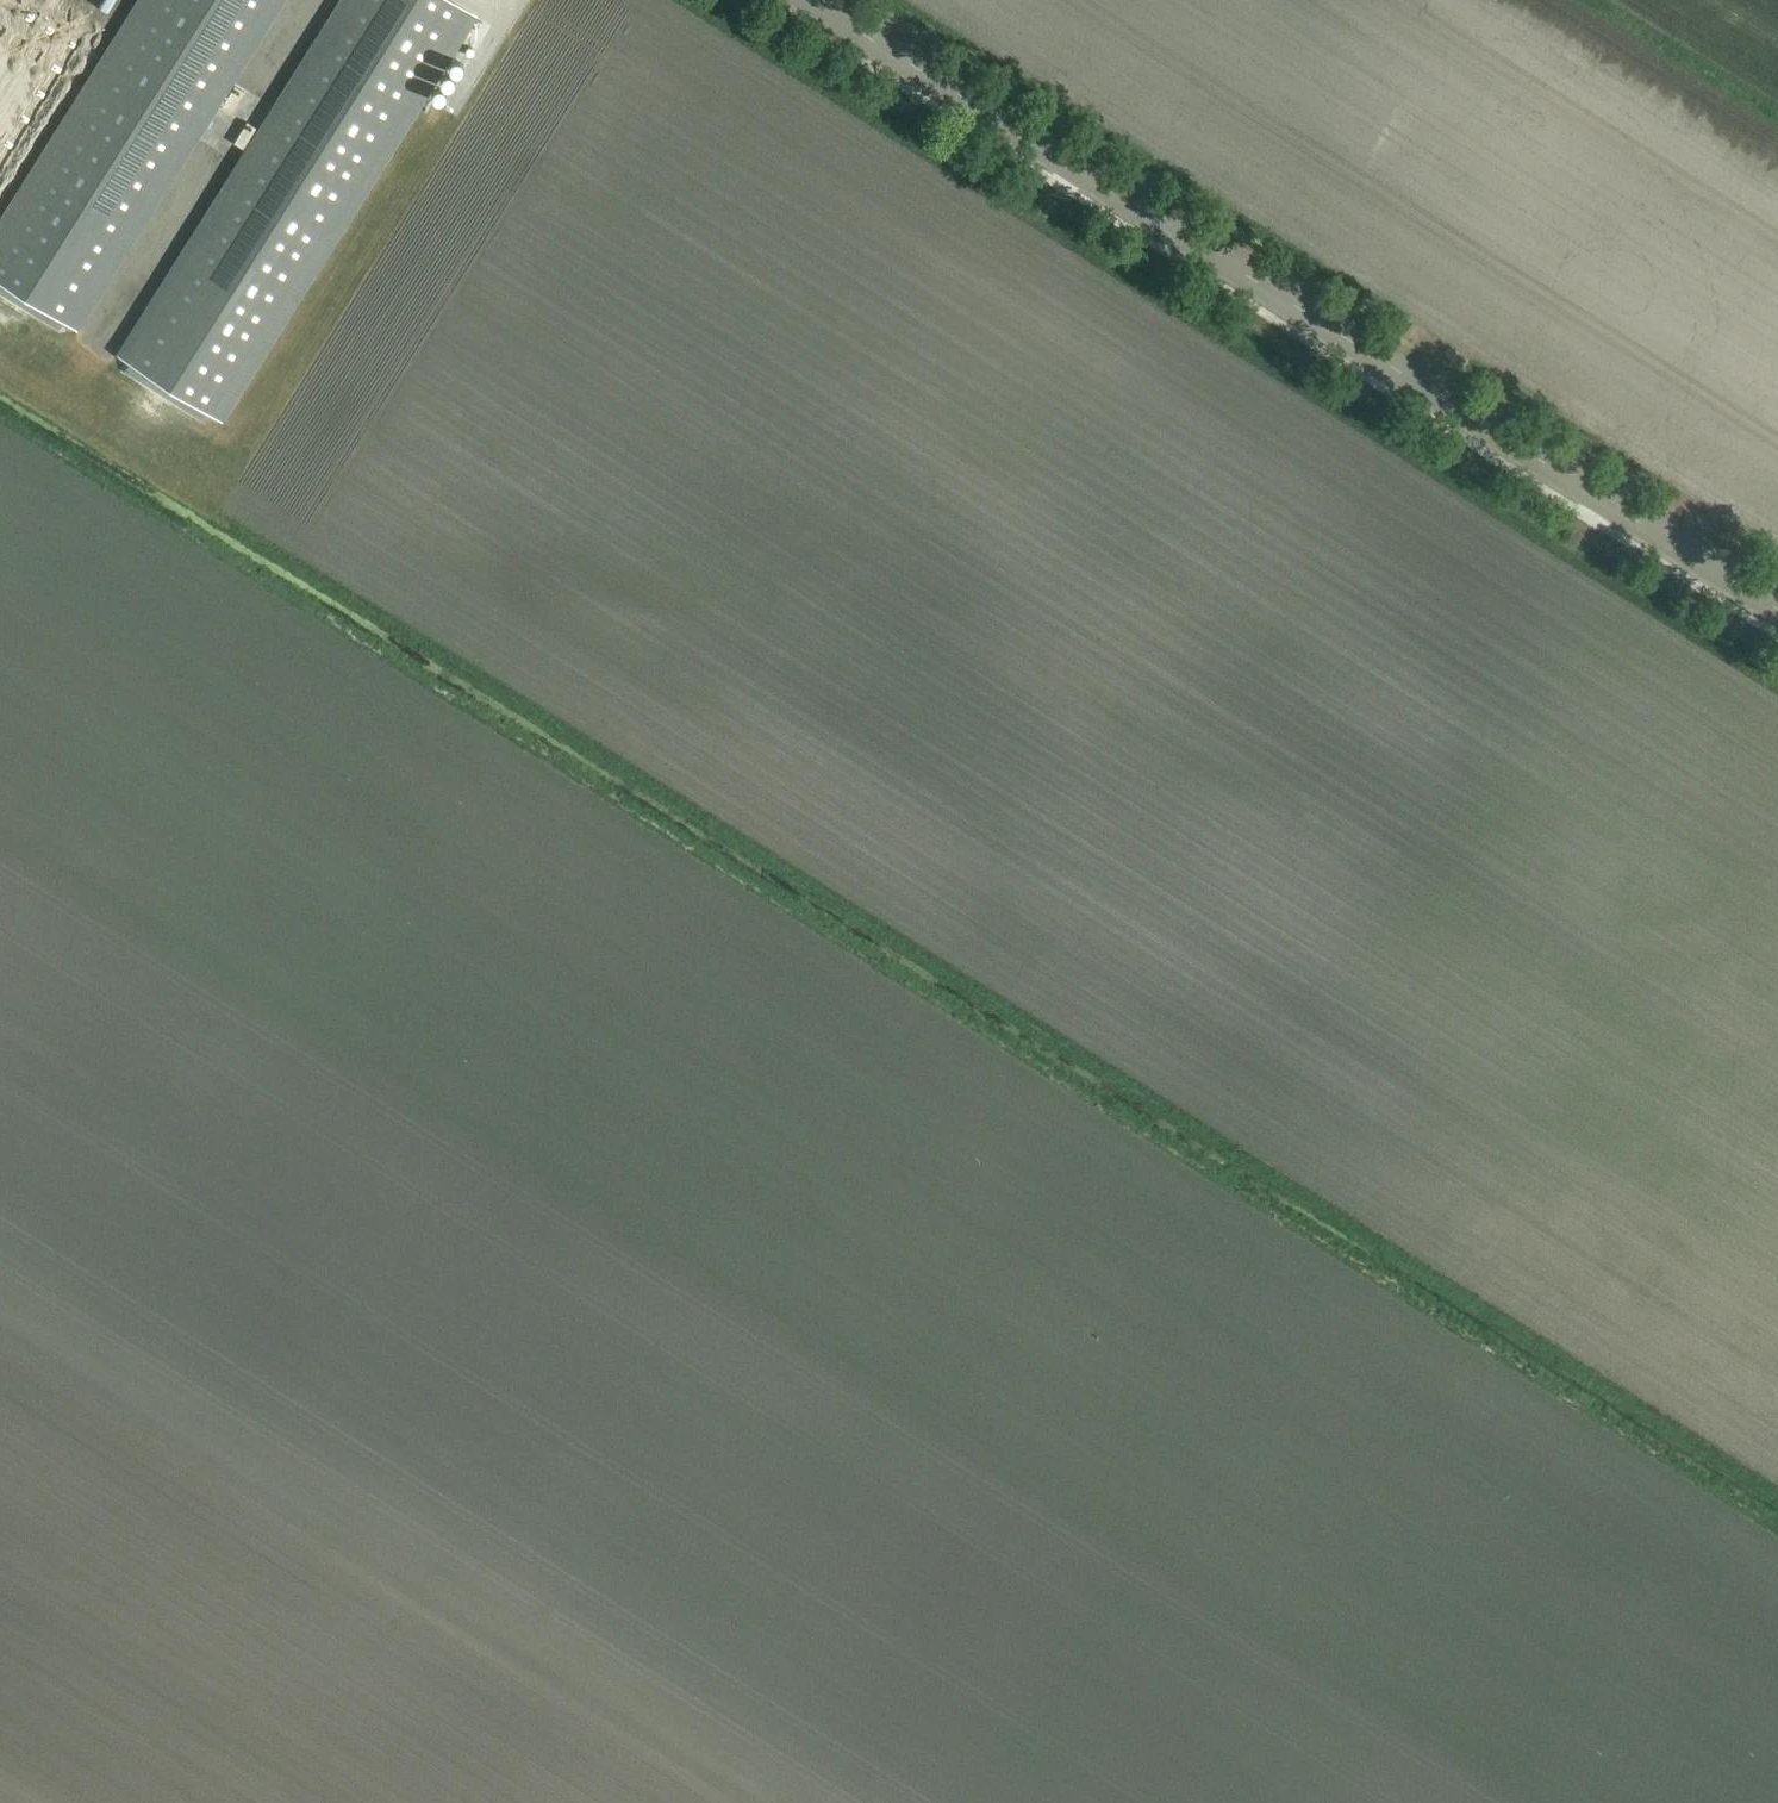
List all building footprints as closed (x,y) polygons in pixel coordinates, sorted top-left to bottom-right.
[(0,223),(0,281),(77,329),(283,0),(140,0),(0,223)] [(119,355),(221,420),(475,16),(449,0),(342,0),(119,355)]
